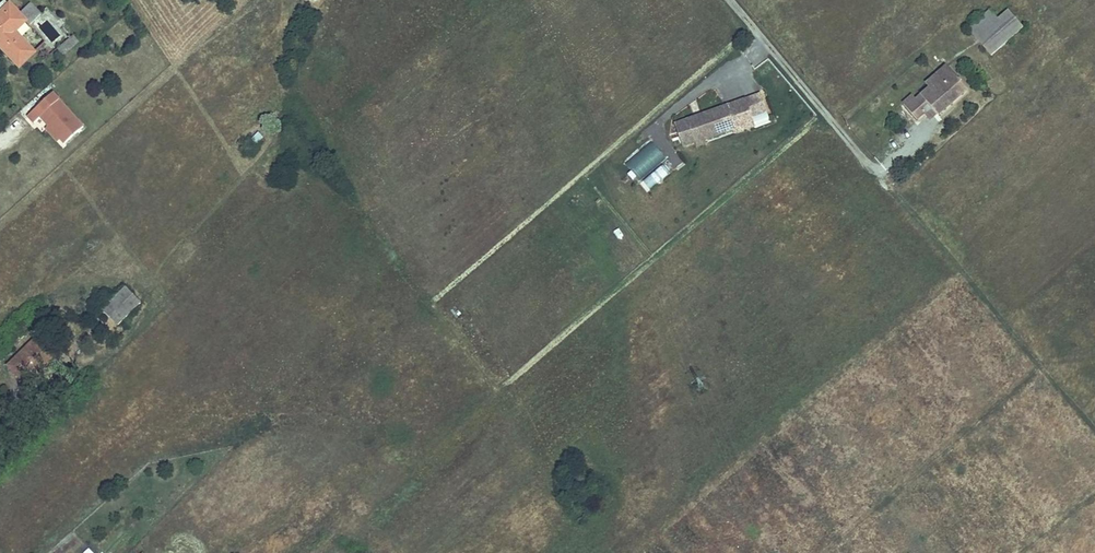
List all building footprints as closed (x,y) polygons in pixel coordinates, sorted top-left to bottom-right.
[(8,5),(7,3),(4,6),(1,3),(0,3),(0,10),(2,11),(8,5)] [(14,32),(25,21),(29,25),(40,14),(30,4),(18,15),(8,5),(2,11),(0,13),(0,36),(3,40),(0,43),(0,49),(18,68),(34,53),(14,32)] [(991,56),(1023,28),(1008,11),(998,19),(990,11),(969,30),(991,56)] [(62,56),(78,42),(73,35),(56,49),(62,56)] [(941,79),(951,71),(947,66),(937,75),(941,79)] [(967,90),(951,71),(941,79),(930,89),(917,101),(912,96),(903,104),(917,120),(924,114),(920,109),(927,103),(939,115),(950,105),(948,103),(951,101),(953,102),(967,90)] [(930,89),(941,79),(937,75),(926,84),(930,89)] [(83,127),(53,94),(28,117),(34,123),(40,118),(65,144),(83,127)] [(732,123),(751,116),(745,100),(703,115),(704,117),(690,122),(689,120),(676,124),(684,146),(696,142),(698,146),(705,144),(704,141),(734,130),(735,129),(732,123)] [(937,113),(927,103),(920,109),(924,114),(929,120),(937,113)] [(754,126),(751,116),(732,123),(735,129),(734,130),(735,133),(754,126)] [(257,144),(263,138),(258,133),(252,138),(257,144)] [(649,139),(623,163),(639,180),(665,156),(649,139)] [(666,176),(685,159),(678,151),(659,167),(666,176)] [(118,326),(141,303),(126,287),(103,310),(118,326)] [(31,380),(58,353),(41,335),(9,366),(17,374),(21,370),(31,380)] [(31,380),(21,370),(17,374),(27,384),(31,380)]
